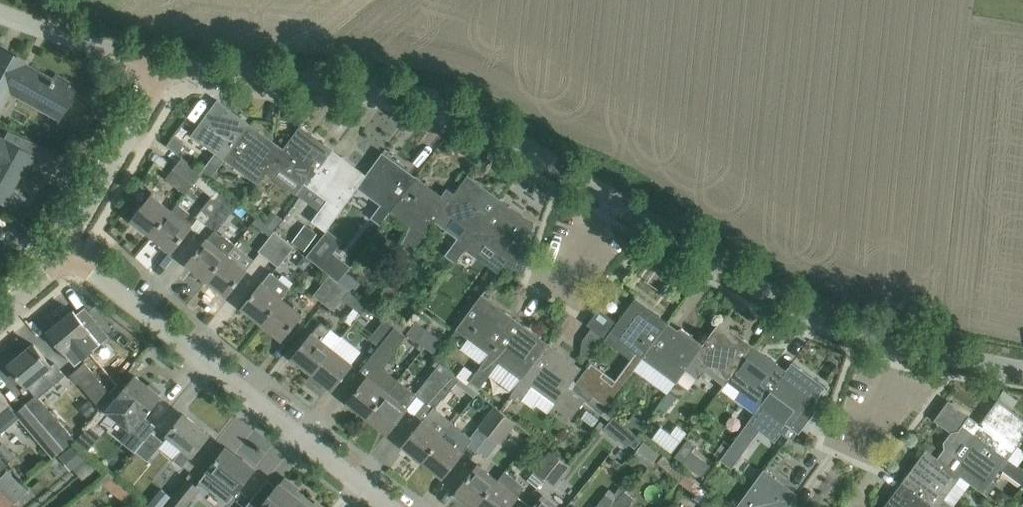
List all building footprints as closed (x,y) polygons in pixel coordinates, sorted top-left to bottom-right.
[(0,49),(0,104),(8,90),(58,117),(75,87),(55,75),(52,81),(28,68),(26,71),(20,68),(24,62),(0,49)] [(217,100),(192,135),(225,159),(251,125),(241,117),(239,121),(216,104),(218,101),(217,100)] [(272,175),(267,171),(274,161),(281,152),(258,135),(261,132),(251,125),(225,159),(258,183),(260,180),(266,183),(272,175)] [(274,161),(304,183),(297,192),(301,195),(333,151),(324,143),(321,147),(298,130),(301,127),(300,126),(281,152),(274,161)] [(33,157),(0,138),(0,202),(2,203),(16,179),(11,176),(17,164),(26,169),(33,157)] [(343,158),(333,151),(301,195),(304,198),(320,210),(312,221),(326,231),(329,227),(334,230),(344,216),(339,211),(357,187),(364,178),(341,161),(343,158)] [(364,178),(357,187),(381,204),(371,217),(381,225),(391,211),(416,177),(406,169),(383,153),(383,152),(366,175),(364,178)] [(202,173),(184,158),(167,178),(185,193),(195,182),(202,173)] [(202,173),(195,182),(213,196),(220,187),(210,179),(202,173)] [(442,210),(466,228),(445,255),(455,262),(466,247),(501,199),(491,192),(489,195),(466,179),(469,175),(468,175),(446,204),(442,210)] [(426,184),(416,177),(391,211),(410,226),(402,245),(411,252),(442,210),(446,204),(423,187),(426,184)] [(207,224),(230,195),(220,187),(213,196),(197,216),(207,224)] [(132,220),(152,236),(172,211),(152,195),(132,220)] [(208,239),(207,239),(187,264),(207,280),(227,254),(235,244),(222,234),(221,235),(216,231),(239,203),(230,195),(207,224),(215,230),(208,239)] [(501,199),(466,247),(476,254),(485,242),(509,259),(534,224),(534,223),(531,227),(509,210),(511,207),(501,199)] [(172,211),(152,236),(172,252),(192,227),(185,221),(189,216),(176,205),(172,211)] [(269,259),(285,239),(275,231),(259,251),(269,259)] [(269,259),(278,267),(294,247),(285,239),(269,259)] [(336,252),(324,267),(340,280),(346,271),(352,264),(336,252)] [(207,280),(227,295),(247,270),(227,254),(207,280)] [(340,280),(338,282),(340,284),(352,294),(361,283),(357,280),(346,271),(340,280)] [(242,308),(262,323),(282,298),(291,287),(271,272),(262,283),(242,308)] [(340,284),(338,282),(331,277),(329,275),(313,295),(324,303),(340,284)] [(340,284),(324,303),(334,311),(343,299),(360,313),(367,305),(352,294),(340,284)] [(456,328),(490,353),(515,319),(505,312),(503,315),(480,298),(482,295),(482,294),(456,328)] [(302,314),(282,298),(262,323),(282,339),(302,314)] [(614,326),(609,333),(623,343),(643,358),(668,323),(659,316),(656,319),(633,302),(636,299),(635,298),(625,312),(619,319),(614,326)] [(73,311),(49,332),(76,364),(100,344),(73,311)] [(379,347),(395,327),(384,319),(369,339),(379,347)] [(525,326),(515,319),(490,353),(474,375),(467,384),(476,391),(479,387),(480,388),(489,375),(512,392),(548,343),(545,346),(523,329),(525,326)] [(694,357),(686,368),(699,377),(704,370),(724,386),(727,381),(728,381),(752,349),(754,346),(744,339),(741,342),(718,325),(721,322),(720,321),(703,345),(699,350),(694,357)] [(313,333),(305,342),(293,357),(313,373),(333,348),(322,340),(330,329),(321,322),(313,333)] [(417,323),(406,336),(412,340),(414,337),(434,353),(442,342),(417,323)] [(668,323),(643,358),(656,368),(676,382),(676,381),(686,368),(694,357),(699,350),(676,333),(678,330),(668,323)] [(406,336),(395,327),(379,347),(389,355),(399,341),(406,347),(412,340),(406,336)] [(548,343),(512,392),(512,393),(522,400),(522,399),(532,406),(534,407),(535,406),(537,404),(547,412),(553,405),(571,419),(585,402),(610,421),(615,414),(607,408),(608,407),(607,406),(577,382),(573,379),(582,368),(581,367),(578,370),(556,354),(558,351),(548,343)] [(58,361),(52,366),(34,345),(9,365),(35,396),(38,399),(39,397),(68,373),(58,361)] [(333,348),(313,373),(325,384),(332,389),(345,374),(352,364),(333,348)] [(724,386),(721,389),(735,399),(754,414),(761,405),(786,370),(776,363),(774,366),(752,349),(728,381),(727,381),(724,386)] [(111,393),(85,362),(70,375),(77,384),(78,383),(97,405),(111,393)] [(786,370),(761,405),(754,414),(720,460),(721,461),(724,458),(734,466),(748,448),(737,440),(749,423),(753,426),(755,422),(777,438),(774,442),(775,442),(788,425),(799,433),(814,413),(809,409),(826,387),(824,386),(823,387),(811,378),(812,377),(792,362),(786,370)] [(348,401),(368,417),(398,379),(378,363),(348,401)] [(434,390),(450,371),(440,363),(416,393),(398,379),(368,417),(387,433),(407,409),(415,415),(426,400),(434,390)] [(450,371),(434,390),(443,397),(444,398),(460,378),(457,376),(450,371)] [(584,372),(577,382),(607,406),(617,392),(599,378),(596,382),(584,372)] [(135,376),(107,412),(131,431),(132,429),(145,440),(151,432),(155,427),(143,417),(149,410),(150,411),(152,408),(151,407),(160,396),(158,394),(161,391),(151,383),(148,386),(135,376)] [(64,449),(26,404),(17,412),(0,391),(0,433),(5,430),(3,428),(18,416),(53,458),(64,449)] [(35,396),(26,404),(64,449),(75,440),(50,410),(39,397),(38,399),(35,396)] [(415,430),(403,446),(423,461),(443,436),(454,423),(435,408),(426,400),(415,415),(422,421),(415,430)] [(964,427),(1007,459),(1022,438),(1022,419),(998,400),(997,401),(1000,403),(983,426),(971,417),(964,427)] [(490,434),(506,414),(495,406),(479,426),(490,434)] [(490,434),(501,443),(516,423),(506,414),(490,434)] [(192,454),(193,455),(209,434),(184,415),(168,435),(184,447),(174,460),(182,466),(192,454)] [(613,418),(606,429),(635,448),(643,438),(613,418)] [(91,449),(103,433),(90,423),(78,439),(91,449)] [(992,480),(1007,459),(964,427),(959,434),(956,432),(952,433),(944,443),(945,447),(947,449),(940,459),(952,468),(951,469),(960,476),(982,493),(983,492),(987,495),(996,483),(992,480)] [(151,432),(145,440),(135,451),(148,461),(163,442),(151,432)] [(443,436),(423,461),(443,477),(463,452),(443,437),(443,436)] [(200,481),(227,503),(253,470),(251,468),(253,467),(242,458),(241,460),(226,448),(200,481)] [(901,483),(934,506),(954,506),(955,506),(944,498),(960,476),(951,469),(952,468),(940,459),(926,449),(925,450),(929,452),(912,475),(909,473),(901,483)] [(544,478),(560,458),(550,450),(534,470),(544,478)] [(683,472),(664,455),(658,462),(663,467),(664,466),(679,478),(683,472)] [(544,478),(554,486),(570,467),(560,458),(544,478)] [(498,480),(478,464),(458,489),(465,495),(462,500),(471,506),(477,506),(498,480)] [(1019,468),(1011,478),(1022,486),(1022,471),(1019,468)] [(745,494),(736,506),(788,506),(791,503),(797,495),(763,470),(745,494)] [(498,480),(477,506),(509,506),(525,487),(505,471),(498,480)] [(198,488),(187,478),(172,497),(168,501),(176,506),(183,506),(198,488)] [(267,499),(261,506),(262,506),(297,506),(301,501),(293,494),(298,488),(284,478),(280,483),(279,483),(267,499)] [(889,506),(934,506),(901,483),(894,493),(897,495),(889,506)] [(0,485),(0,506),(16,506),(19,504),(0,485)] [(635,499),(636,500),(642,493),(631,485),(626,492),(625,491),(616,502),(615,501),(611,506),(628,506),(635,499)] [(544,494),(534,506),(560,506),(544,494)] [(615,501),(606,494),(595,506),(611,506),(615,501)]
